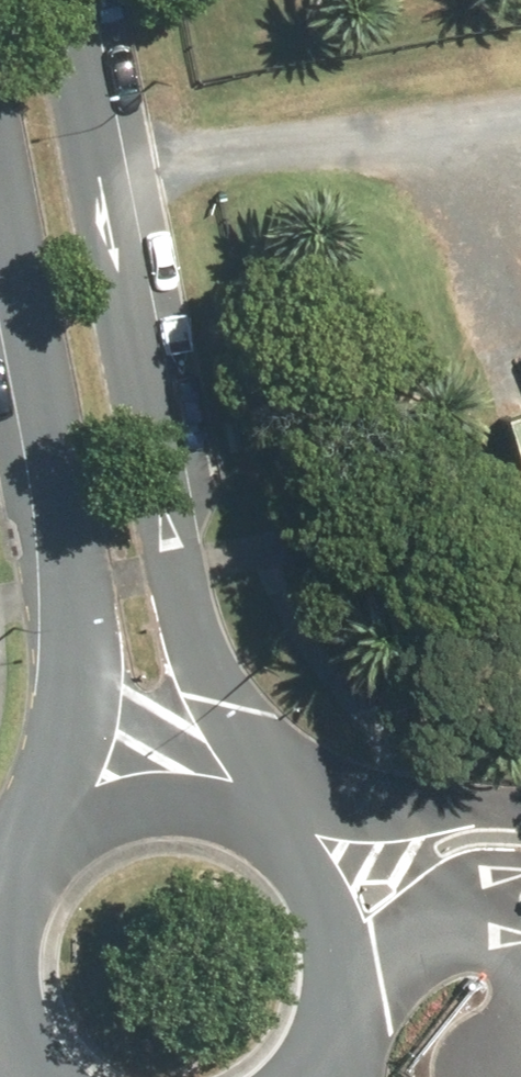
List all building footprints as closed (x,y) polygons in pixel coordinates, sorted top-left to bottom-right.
[(520,504),(520,412),(497,419),(520,504)]
